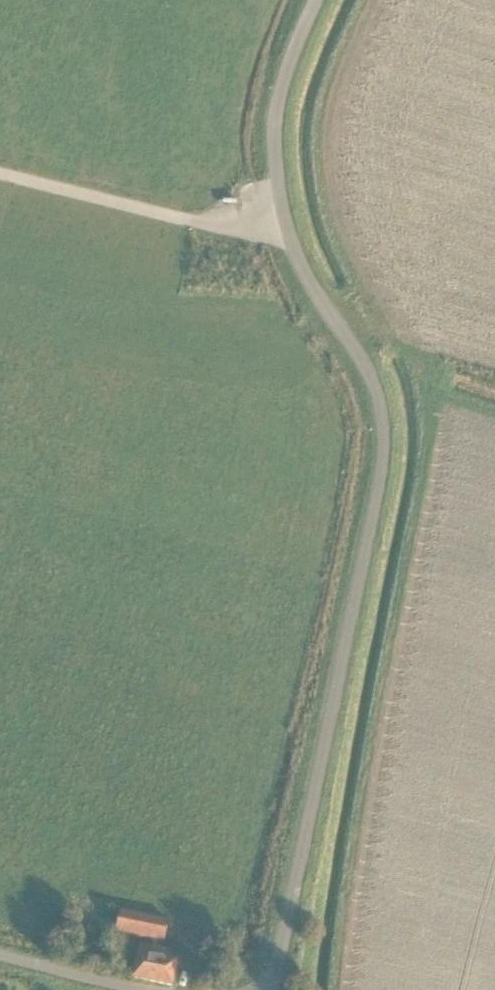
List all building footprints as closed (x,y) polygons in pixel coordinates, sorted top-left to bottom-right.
[(154,940),(153,946),(140,943),(133,978),(172,986),(178,959),(169,957),(171,949),(159,947),(160,941),(163,942),(167,922),(127,914),(119,912),(115,932),(123,934),(154,940)]
